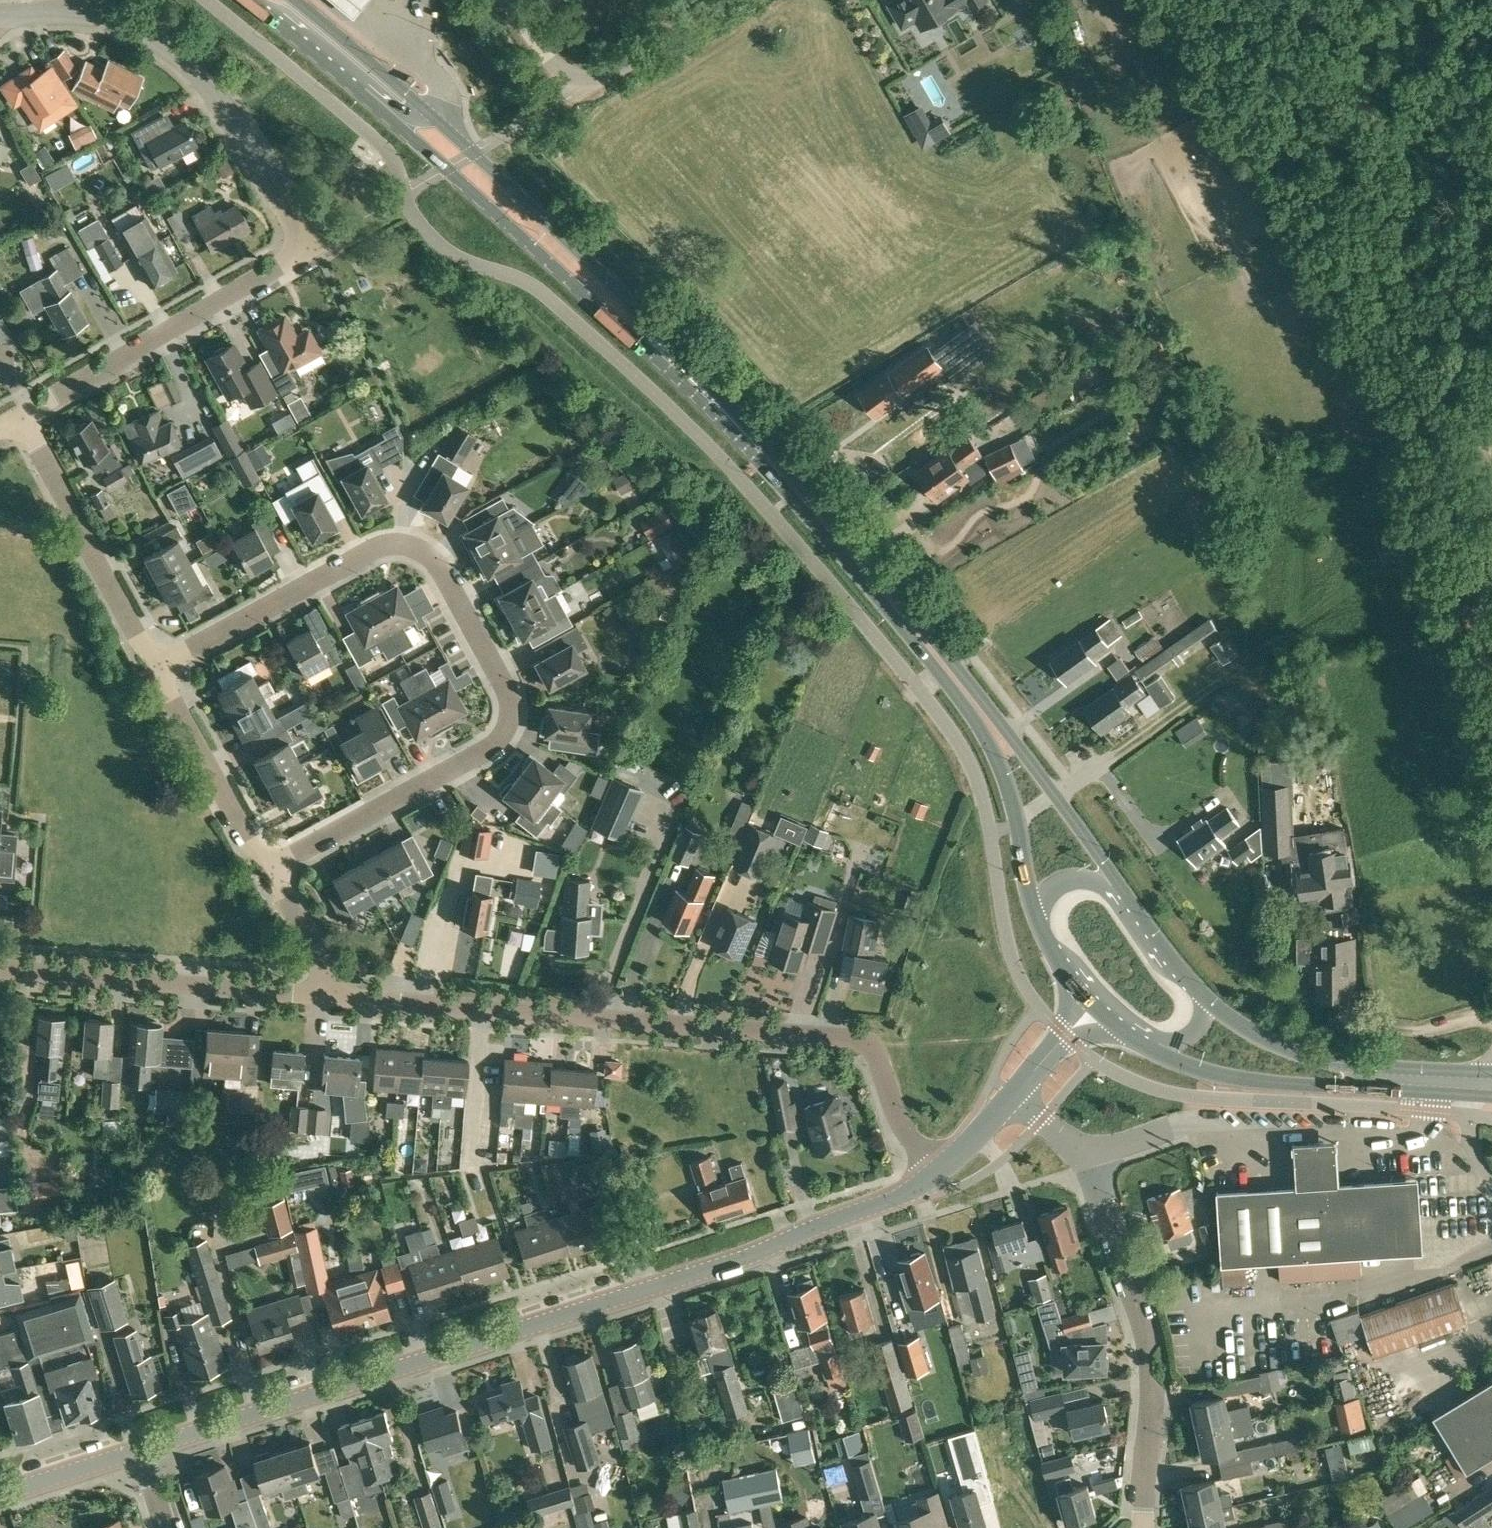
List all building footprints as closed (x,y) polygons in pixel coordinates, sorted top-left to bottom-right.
[(352,12),(362,0),(338,0),(352,12)] [(894,2),(908,25),(917,20),(921,27),(955,7),(954,5),(963,0),(897,0),(894,2)] [(984,0),(966,0),(970,8),(984,0)] [(1076,32),(1085,51),(1097,45),(1088,26),(1076,32)] [(65,79),(78,70),(64,49),(51,58),(65,79)] [(142,77),(108,61),(103,71),(85,62),(73,87),(91,96),(115,108),(118,102),(128,107),(132,100),(138,101),(144,88),(139,84),(142,77)] [(1078,61),(1069,65),(1073,75),(1082,71),(1078,61)] [(77,104),(51,67),(31,80),(28,75),(27,74),(26,74),(25,73),(23,73),(22,73),(21,73),(20,74),(2,86),(15,105),(21,101),(40,129),(77,104)] [(909,125),(926,115),(920,104),(903,114),(909,125)] [(170,129),(163,114),(131,131),(151,169),(197,145),(185,122),(170,129)] [(95,132),(84,137),(88,144),(99,139),(95,132)] [(8,148),(0,143),(0,161),(8,148)] [(45,167),(55,160),(45,145),(35,152),(45,167)] [(222,177),(233,171),(226,157),(214,163),(222,177)] [(29,185),(42,178),(32,162),(20,169),(29,185)] [(241,216),(235,206),(216,217),(210,207),(194,217),(213,250),(249,229),(247,225),(248,225),(243,215),(241,216)] [(129,225),(118,231),(133,256),(150,286),(176,271),(145,216),(129,225)] [(77,229),(88,247),(93,244),(106,236),(96,218),(77,229)] [(93,244),(108,269),(121,261),(106,236),(93,244)] [(72,254),(67,245),(49,256),(57,270),(21,291),(33,313),(46,306),(62,336),(87,322),(70,292),(69,292),(65,284),(84,273),(73,254),(72,254)] [(269,348),(259,353),(271,376),(281,393),(296,385),(287,370),(295,366),(307,358),(306,355),(318,348),(308,331),(296,337),(284,317),(260,330),(269,348)] [(889,374),(861,394),(877,417),(905,396),(906,397),(907,396),(902,390),(912,383),(917,389),(931,378),(945,367),(943,365),(947,362),(957,375),(993,348),(974,322),(968,327),(939,349),(944,356),(938,360),(927,345),(914,355),(889,373),(889,374)] [(247,369),(233,345),(227,348),(223,347),(215,351),(214,356),(207,359),(228,397),(242,390),(251,407),(276,393),(259,362),(247,369)] [(992,366),(995,373),(997,372),(998,374),(1006,369),(1001,361),(992,366)] [(171,403),(182,399),(172,376),(150,386),(159,407),(170,402),(171,403)] [(1090,385),(1080,391),(1083,398),(1094,391),(1090,385)] [(967,431),(1002,411),(992,392),(958,412),(967,431)] [(298,423),(312,415),(300,395),(287,403),(298,423)] [(164,424),(158,411),(124,425),(139,461),(180,444),(171,421),(164,424)] [(290,412),(283,416),(289,426),(295,422),(290,412)] [(244,451),(246,451),(244,449),(227,417),(212,425),(229,457),(228,458),(230,461),(238,456),(237,453),(243,450),(244,451)] [(106,447),(91,421),(88,423),(84,423),(80,425),(79,428),(68,434),(84,463),(89,460),(96,472),(105,467),(107,472),(122,463),(111,445),(106,447)] [(462,462),(477,436),(455,423),(440,450),(462,462)] [(395,458),(402,455),(403,436),(397,424),(382,432),(385,437),(384,438),(395,458)] [(957,460),(977,446),(969,435),(950,449),(949,448),(916,471),(926,486),(959,463),(957,460)] [(959,463),(926,486),(937,501),(968,480),(971,483),(986,472),(983,467),(989,464),(995,477),(1022,465),(1012,441),(985,453),(983,455),(977,446),(957,460),(959,463)] [(338,479),(342,477),(362,512),(374,505),(376,507),(388,502),(373,474),(383,468),(371,446),(352,456),(349,451),(326,458),(338,479)] [(184,477),(199,469),(187,448),(172,456),(184,477)] [(257,451),(260,465),(274,462),(271,448),(257,451)] [(260,477),(246,451),(244,451),(243,450),(237,453),(238,456),(230,461),(244,486),(260,477)] [(446,520),(467,486),(465,485),(472,473),(439,453),(426,475),(437,482),(420,509),(432,515),(434,512),(446,520)] [(110,490),(128,480),(126,476),(135,471),(129,463),(103,478),(110,490)] [(320,472),(285,491),(289,499),(292,505),(298,515),(300,519),(312,540),(325,532),(326,535),(338,530),(334,521),(323,502),(334,496),(321,474),(320,472)] [(583,500),(594,486),(585,479),(574,492),(583,500)] [(628,499),(643,492),(638,481),(623,488),(628,499)] [(106,521),(115,515),(108,503),(109,502),(102,487),(91,493),(99,509),(106,521)] [(472,556),(476,554),(508,536),(520,529),(533,522),(513,506),(508,508),(502,498),(480,510),(486,521),(461,535),(472,556)] [(665,508),(652,515),(661,531),(674,523),(665,508)] [(254,528),(231,540),(232,541),(242,559),(250,574),(274,561),(271,555),(265,544),(274,539),(263,518),(252,523),(254,528)] [(151,583),(190,562),(179,541),(184,539),(177,526),(144,544),(150,555),(145,558),(148,563),(142,566),(151,583)] [(660,536),(668,550),(684,541),(676,527),(660,536)] [(520,529),(508,536),(476,554),(472,556),(484,577),(509,563),(515,573),(537,561),(526,541),(520,529)] [(543,598),(554,591),(558,589),(552,578),(548,580),(537,561),(515,573),(521,584),(495,598),(503,609),(506,607),(511,617),(543,599),(543,598)] [(190,562),(151,583),(161,600),(166,597),(170,604),(175,601),(181,611),(184,610),(189,620),(199,614),(194,604),(214,593),(208,583),(203,586),(190,562)] [(369,595),(400,651),(413,644),(402,625),(414,619),(419,627),(426,623),(421,615),(434,608),(428,597),(409,608),(397,586),(381,595),(378,590),(369,595)] [(543,599),(511,617),(516,626),(513,627),(518,640),(544,626),(550,636),(572,624),(562,605),(554,591),(543,598),(543,599)] [(388,658),(400,651),(369,595),(360,600),(363,605),(347,613),(355,628),(341,636),(358,666),(373,657),(366,645),(377,639),(388,658)] [(1126,627),(1143,616),(1139,609),(1122,621),(1126,627)] [(1165,647),(1143,662),(1144,664),(1136,669),(1143,680),(1174,658),(1179,665),(1185,660),(1180,654),(1217,628),(1209,617),(1166,648),(1165,647)] [(1123,634),(1110,618),(1097,628),(1096,627),(1079,639),(1051,660),(1067,684),(1096,663),(1093,658),(1110,646),(1109,645),(1123,634)] [(549,687),(585,668),(576,652),(587,645),(577,626),(555,639),(560,649),(532,665),(540,675),(542,674),(549,687)] [(342,661),(324,628),(313,633),(310,628),(286,641),(287,643),(279,648),(296,680),(304,675),(313,670),(315,675),(342,661)] [(1223,664),(1239,653),(1226,634),(1211,645),(1223,664)] [(1143,662),(1165,647),(1155,636),(1134,650),(1143,662)] [(230,715),(264,697),(275,691),(269,679),(258,685),(252,674),(256,671),(251,661),(218,678),(224,688),(217,692),(230,715)] [(445,676),(453,672),(448,661),(439,666),(445,676)] [(413,674),(444,730),(453,725),(450,720),(466,711),(448,679),(436,686),(426,667),(413,674)] [(435,735),(444,730),(413,674),(400,681),(411,700),(399,706),(394,696),(383,702),(397,728),(408,722),(417,738),(432,730),(435,735)] [(1146,693),(1133,675),(1085,709),(1102,733),(1131,712),(1127,706),(1146,693)] [(1161,675),(1146,685),(1151,693),(1160,706),(1175,695),(1161,675)] [(264,697),(230,715),(243,739),(250,735),(255,745),(287,728),(280,715),(275,717),(264,697)] [(308,699),(298,705),(304,718),(315,712),(308,699)] [(586,731),(589,712),(549,706),(547,721),(544,720),(541,733),(573,738),(571,750),(596,754),(599,733),(586,731)] [(384,762),(381,758),(399,748),(378,709),(358,720),(363,730),(343,741),(335,727),(326,732),(334,747),(342,742),(350,757),(345,759),(358,783),(380,771),(377,766),(384,762)] [(1240,729),(1249,727),(1246,714),(1237,716),(1240,729)] [(267,782),(301,763),(289,741),(293,739),(287,728),(255,745),(261,756),(255,759),(267,782)] [(873,759),(879,747),(872,743),(866,755),(873,759)] [(518,776),(561,809),(562,808),(558,805),(564,797),(563,792),(576,775),(560,763),(553,772),(530,754),(523,766),(525,767),(518,776)] [(1262,785),(1260,785),(1263,853),(1285,852),(1291,851),(1294,851),(1290,759),(1279,759),(1269,759),(1261,760),(1262,785)] [(301,763),(267,782),(280,805),(286,802),(292,813),(324,795),(318,783),(313,786),(301,763)] [(550,824),(561,809),(518,776),(512,784),(510,782),(501,792),(523,810),(516,819),(536,835),(547,821),(550,824)] [(621,840),(643,790),(612,776),(590,826),(621,840)] [(745,824),(753,804),(743,800),(735,820),(745,824)] [(927,806),(916,801),(911,813),(922,818),(927,806)] [(1240,824),(1227,806),(1208,820),(1207,819),(1179,839),(1197,864),(1225,844),(1221,838),(1240,824)] [(760,878),(778,834),(750,822),(731,865),(760,878)] [(804,839),(822,847),(829,831),(811,823),(810,827),(804,839)] [(491,829),(464,824),(459,850),(486,855),(491,829)] [(689,865),(703,833),(686,826),(673,858),(689,865)] [(1263,850),(1262,829),(1261,828),(1246,839),(1245,838),(1230,850),(1238,862),(1247,855),(1251,860),(1263,850)] [(1317,841),(1297,843),(1303,899),(1327,897),(1328,899),(1347,897),(1345,880),(1352,880),(1346,829),(1316,832),(1317,841)] [(12,877),(16,834),(0,833),(0,876),(12,877)] [(434,854),(444,858),(450,843),(440,838),(434,854)] [(379,852),(397,885),(419,874),(421,879),(433,873),(415,840),(405,846),(402,840),(379,852)] [(374,898),(397,885),(379,852),(355,865),(374,898)] [(486,868),(509,870),(511,857),(487,854),(486,868)] [(351,910),(374,898),(355,865),(332,878),(335,884),(325,889),(343,922),(354,915),(351,910)] [(689,932),(713,875),(696,868),(685,894),(676,890),(663,920),(689,932)] [(486,896),(489,876),(476,874),(472,894),(466,893),(461,926),(486,930),(491,897),(486,896)] [(509,895),(514,896),(512,903),(535,907),(540,881),(517,877),(516,884),(511,883),(509,895)] [(545,933),(544,948),(587,951),(588,937),(599,938),(601,918),(586,917),(589,880),(565,879),(563,915),(561,915),(560,929),(547,928),(545,933)] [(835,910),(837,901),(816,894),(813,903),(808,901),(802,918),(784,912),(778,933),(767,930),(764,931),(756,951),(757,954),(770,957),(770,958),(800,968),(810,938),(825,943),(836,910),(835,910)] [(1333,917),(1334,923),(1344,921),(1358,920),(1356,906),(1332,909),(1333,917)] [(739,958),(755,920),(727,909),(712,946),(739,958)] [(412,944),(423,917),(411,912),(400,939),(412,944)] [(845,953),(856,955),(851,982),(882,988),(887,961),(868,957),(876,918),(853,913),(845,953)] [(1299,938),(1299,962),(1319,962),(1319,966),(1312,966),(1312,981),(1318,981),(1319,996),(1349,996),(1348,978),(1355,978),(1354,938),(1341,938),(1341,940),(1315,940),(1315,938),(1299,938)] [(62,1050),(65,1017),(36,1015),(33,1047),(41,1048),(39,1076),(41,1077),(40,1080),(39,1080),(37,1096),(59,1098),(60,1081),(49,1080),(49,1077),(61,1078),(62,1064),(58,1064),(59,1050),(62,1050)] [(110,1053),(112,1021),(85,1018),(83,1050),(85,1051),(85,1055),(95,1056),(93,1075),(107,1077),(109,1054),(109,1053),(110,1053)] [(132,1022),(129,1055),(123,1054),(120,1083),(149,1085),(151,1060),(174,1061),(176,1038),(161,1037),(162,1025),(132,1022)] [(224,1075),(227,1030),(208,1028),(206,1047),(194,1045),(191,1073),(224,1075)] [(256,1083),(258,1053),(245,1052),(247,1032),(227,1030),(224,1075),(242,1077),(242,1082),(256,1083)] [(373,1088),(397,1090),(400,1050),(376,1048),(373,1088)] [(300,1087),(302,1075),(301,1075),(303,1053),(273,1050),(271,1072),(270,1085),(300,1087)] [(424,1052),(400,1050),(397,1090),(420,1092),(423,1057),(424,1052)] [(344,1121),(367,1118),(364,1095),(366,1078),(358,1078),(359,1058),(325,1055),(323,1077),(322,1090),(341,1092),(344,1121)] [(440,1117),(445,1058),(423,1057),(420,1092),(432,1093),(431,1116),(440,1117)] [(468,1060),(445,1058),(440,1117),(449,1117),(451,1094),(466,1095),(468,1060)] [(522,1126),(524,1112),(524,1100),(525,1100),(528,1060),(504,1058),(501,1098),(514,1099),(513,1111),(514,1111),(513,1126),(522,1126)] [(548,1102),(551,1067),(552,1062),(528,1060),(525,1100),(541,1101),(548,1102)] [(620,1075),(621,1062),(606,1061),(605,1074),(620,1075)] [(573,1068),(551,1067),(548,1102),(561,1103),(560,1116),(569,1117),(573,1068)] [(578,1118),(579,1104),(594,1106),(597,1070),(573,1068),(569,1117),(570,1117),(578,1118)] [(791,1102),(787,1079),(770,1082),(780,1131),(797,1128),(796,1125),(803,1124),(799,1101),(791,1102)] [(118,1106),(120,1081),(103,1080),(101,1105),(105,1106),(103,1117),(116,1117),(117,1106),(118,1106)] [(165,1124),(179,1122),(186,1122),(189,1090),(155,1087),(153,1111),(166,1112),(165,1124)] [(257,1101),(258,1088),(250,1087),(249,1100),(257,1101)] [(844,1118),(838,1096),(807,1105),(820,1152),(851,1143),(849,1135),(855,1134),(850,1117),(844,1118)] [(394,1116),(396,1102),(387,1101),(386,1115),(394,1116)] [(396,1102),(394,1116),(403,1116),(404,1102),(396,1102)] [(306,1140),(309,1107),(291,1105),(289,1129),(288,1138),(306,1140)] [(323,1132),(326,1108),(309,1107),(306,1140),(322,1141),(323,1132)] [(524,1112),(522,1126),(531,1127),(532,1112),(524,1112)] [(578,1118),(570,1117),(568,1134),(579,1135),(581,1118),(578,1118)] [(10,1138),(8,1122),(0,1122),(0,1139),(10,1138)] [(1338,1134),(1297,1136),(1299,1180),(1340,1178),(1338,1134)] [(140,1167),(154,1164),(150,1150),(137,1153),(140,1167)] [(427,1168),(427,1156),(416,1155),(415,1167),(427,1168)] [(717,1185),(715,1178),(717,1177),(710,1156),(690,1162),(697,1183),(698,1183),(709,1221),(756,1207),(742,1162),(730,1165),(734,1180),(717,1185)] [(330,1176),(337,1174),(335,1163),(328,1165),(330,1176)] [(324,1164),(286,1172),(290,1190),(328,1182),(324,1164)] [(349,1169),(338,1171),(341,1185),(352,1183),(349,1169)] [(1223,1265),(1361,1256),(1425,1252),(1420,1178),(1218,1191),(1223,1265)] [(21,1209),(61,1205),(59,1179),(19,1182),(21,1209)] [(580,1182),(573,1184),(577,1197),(584,1195),(580,1182)] [(573,1184),(564,1187),(568,1200),(577,1197),(573,1184)] [(18,1210),(15,1185),(0,1187),(0,1211),(18,1210)] [(292,1229),(286,1203),(282,1188),(267,1192),(269,1201),(257,1204),(263,1226),(265,1225),(268,1236),(292,1229)] [(1188,1215),(1187,1211),(1188,1210),(1181,1188),(1148,1199),(1161,1238),(1193,1228),(1189,1215),(1188,1215)] [(547,1256),(533,1211),(529,1201),(520,1203),(524,1214),(528,1227),(515,1231),(525,1263),(547,1256)] [(581,1210),(593,1248),(615,1241),(603,1203),(588,1207),(581,1210)] [(253,1212),(239,1206),(234,1219),(249,1225),(253,1212)] [(1065,1207),(1062,1206),(1054,1208),(1053,1211),(1042,1215),(1054,1253),(1052,1253),(1058,1270),(1070,1266),(1066,1253),(1071,1251),(1070,1249),(1082,1245),(1070,1206),(1065,1207)] [(569,1250),(559,1217),(546,1221),(542,1208),(533,1211),(547,1256),(569,1250)] [(581,1210),(559,1217),(569,1250),(571,1255),(593,1248),(581,1210)] [(463,1234),(479,1229),(475,1215),(458,1221),(463,1234)] [(996,1270),(1000,1268),(1015,1264),(1010,1247),(1032,1241),(1025,1220),(996,1229),(999,1238),(987,1242),(996,1270)] [(66,1240),(77,1238),(74,1221),(63,1223),(66,1240)] [(1206,1246),(1214,1243),(1218,1242),(1212,1224),(1200,1228),(1206,1246)] [(299,1252),(305,1283),(308,1293),(330,1288),(317,1226),(294,1231),(299,1252)] [(422,1229),(427,1244),(436,1241),(431,1226),(422,1229)] [(441,1290),(427,1244),(422,1229),(422,1228),(404,1233),(410,1251),(418,1248),(422,1260),(409,1265),(419,1298),(441,1290)] [(299,1252),(293,1234),(250,1246),(225,1253),(229,1268),(258,1259),(260,1264),(290,1255),(291,1260),(296,1285),(305,1283),(299,1252)] [(17,1267),(10,1236),(0,1239),(0,1270),(17,1267)] [(475,1243),(487,1281),(509,1274),(497,1236),(475,1243)] [(180,1311),(165,1316),(168,1326),(175,1325),(192,1377),(225,1366),(212,1324),(232,1317),(206,1237),(185,1245),(207,1314),(183,1321),(180,1311)] [(956,1289),(967,1286),(976,1319),(996,1314),(987,1281),(988,1280),(976,1237),(944,1245),(956,1289)] [(463,1283),(453,1251),(440,1254),(436,1241),(427,1244),(441,1290),(463,1283)] [(465,1288),(487,1281),(475,1243),(453,1251),(463,1283),(464,1283),(465,1288)] [(93,1270),(87,1244),(55,1250),(57,1261),(72,1258),(75,1274),(93,1270)] [(905,1270),(898,1272),(909,1308),(942,1298),(937,1284),(927,1252),(925,1253),(920,1251),(915,1253),(914,1256),(902,1260),(905,1270)] [(349,1268),(363,1266),(362,1253),(347,1254),(349,1268)] [(387,1291),(405,1286),(397,1261),(380,1266),(387,1291)] [(23,1296),(19,1281),(20,1281),(17,1267),(0,1270),(0,1303),(3,1303),(2,1301),(23,1296)] [(363,1324),(389,1316),(375,1269),(348,1277),(350,1284),(351,1283),(363,1324)] [(80,1288),(86,1287),(86,1286),(84,1273),(46,1281),(47,1287),(49,1296),(50,1296),(50,1297),(80,1291),(80,1288)] [(1036,1302),(1052,1297),(1045,1274),(1029,1278),(1036,1302)] [(86,1286),(86,1287),(87,1290),(99,1326),(100,1329),(128,1320),(114,1277),(86,1286)] [(1470,1323),(1455,1281),(1361,1314),(1362,1315),(1359,1310),(1331,1320),(1339,1343),(1368,1333),(1376,1356),(1470,1323)] [(336,1332),(363,1324),(351,1283),(350,1284),(324,1292),(336,1332)] [(825,1328),(823,1320),(828,1318),(817,1284),(791,1293),(802,1327),(810,1324),(813,1332),(811,1333),(815,1347),(808,1349),(807,1345),(792,1350),(798,1368),(812,1362),(814,1360),(820,1358),(826,1377),(831,1375),(833,1382),(848,1378),(846,1371),(844,1372),(838,1351),(837,1351),(834,1342),(836,1341),(831,1326),(825,1328)] [(878,1329),(875,1320),(866,1288),(840,1296),(850,1327),(863,1323),(866,1332),(878,1329)] [(94,1327),(99,1326),(87,1290),(83,1291),(94,1327)] [(46,1360),(67,1424),(68,1424),(67,1422),(68,1422),(69,1422),(82,1418),(83,1420),(98,1416),(97,1413),(100,1412),(90,1375),(97,1373),(91,1353),(90,1353),(88,1344),(95,1342),(80,1291),(50,1297),(19,1307),(25,1326),(21,1328),(30,1358),(33,1365),(36,1363),(46,1360)] [(260,1349),(292,1339),(287,1323),(304,1318),(297,1295),(248,1310),(260,1349)] [(1043,1304),(1038,1306),(1051,1345),(1067,1344),(1068,1368),(1068,1372),(1108,1369),(1107,1341),(1094,1342),(1093,1325),(1068,1333),(1064,1318),(1062,1312),(1058,1300),(1043,1304)] [(715,1310),(712,1308),(704,1310),(703,1313),(700,1314),(701,1316),(692,1319),(702,1351),(709,1349),(730,1416),(748,1411),(727,1343),(729,1342),(718,1309),(715,1310)] [(1088,1310),(1064,1318),(1068,1333),(1093,1325),(1088,1310)] [(971,1357),(962,1323),(949,1326),(959,1364),(970,1361),(973,1375),(990,1370),(986,1353),(971,1357)] [(30,1358),(21,1328),(17,1329),(0,1334),(0,1367),(30,1358)] [(151,1353),(144,1355),(136,1328),(112,1335),(132,1397),(162,1388),(151,1353)] [(657,1393),(650,1371),(639,1338),(612,1348),(623,1380),(629,1396),(636,1394),(638,1400),(657,1393)] [(899,1344),(908,1375),(929,1368),(920,1338),(899,1344)] [(892,1410),(913,1403),(902,1367),(894,1339),(873,1345),(881,1373),(892,1410)] [(583,1419),(563,1426),(577,1469),(601,1461),(591,1431),(613,1424),(608,1409),(601,1388),(602,1388),(591,1355),(564,1364),(576,1397),(581,1396),(588,1414),(584,1415),(585,1419),(583,1419)] [(1331,1371),(1346,1366),(1342,1356),(1327,1362),(1331,1371)] [(67,1424),(46,1360),(36,1363),(33,1365),(30,1358),(0,1367),(0,1388),(16,1439),(50,1429),(50,1431),(63,1427),(63,1425),(67,1424)] [(1270,1385),(1267,1374),(1260,1376),(1260,1375),(1208,1386),(1211,1398),(1194,1402),(1200,1429),(1254,1417),(1251,1404),(1230,1409),(1227,1395),(1262,1388),(1262,1386),(1270,1385)] [(775,1380),(772,1381),(783,1420),(806,1414),(794,1375),(785,1377),(775,1380)] [(1045,1396),(1045,1395),(1043,1387),(1041,1377),(1022,1382),(1024,1391),(1026,1400),(1045,1396)] [(1491,1456),(1491,1380),(1434,1416),(1467,1471),(1491,1456)] [(493,1396),(479,1401),(486,1423),(499,1418),(523,1411),(526,1420),(523,1421),(532,1450),(552,1443),(544,1417),(537,1395),(527,1398),(522,1381),(506,1386),(508,1390),(492,1395),(493,1396)] [(1045,1396),(1026,1400),(1027,1401),(1026,1401),(1038,1444),(1049,1442),(1043,1418),(1067,1412),(1062,1391),(1045,1395),(1045,1396)] [(1078,1434),(1112,1426),(1106,1401),(1072,1409),(1078,1434)] [(665,1405),(635,1413),(639,1427),(668,1419),(665,1405)] [(437,1408),(420,1413),(431,1449),(441,1445),(444,1456),(468,1448),(457,1410),(440,1415),(437,1408)] [(632,1409),(614,1414),(621,1438),(625,1451),(635,1448),(631,1435),(639,1432),(632,1409)] [(906,1440),(924,1435),(917,1410),(899,1415),(906,1440)] [(385,1411),(363,1419),(382,1478),(400,1472),(390,1440),(394,1438),(385,1411)] [(1239,1449),(1236,1435),(1257,1430),(1254,1417),(1200,1429),(1207,1456),(1218,1454),(1220,1465),(1251,1459),(1277,1453),(1277,1452),(1292,1448),(1290,1438),(1239,1449)] [(351,1461),(340,1465),(350,1497),(365,1492),(366,1495),(385,1489),(382,1478),(363,1419),(340,1426),(349,1453),(351,1461)] [(695,1421),(687,1423),(693,1451),(701,1449),(695,1421)] [(842,1436),(839,1437),(840,1439),(845,1456),(848,1456),(866,1450),(860,1430),(842,1436)] [(1351,1452),(1376,1447),(1373,1432),(1347,1438),(1351,1452)] [(310,1442),(285,1450),(299,1493),(310,1490),(306,1478),(320,1474),(310,1442)] [(1052,1444),(1042,1447),(1044,1454),(1054,1452),(1052,1444)] [(270,1450),(255,1454),(256,1458),(266,1490),(281,1486),(285,1498),(299,1493),(285,1450),(271,1454),(270,1450)] [(866,1450),(848,1456),(851,1464),(861,1498),(861,1499),(881,1493),(881,1492),(871,1459),(869,1450),(866,1450)] [(1046,1477),(1076,1470),(1072,1454),(1042,1462),(1046,1477)] [(1254,1472),(1251,1459),(1220,1465),(1223,1478),(1254,1472)] [(197,1474),(209,1512),(231,1505),(238,1527),(257,1527),(248,1498),(240,1501),(236,1488),(233,1489),(225,1465),(197,1474)] [(339,1467),(326,1471),(336,1501),(337,1500),(341,1511),(353,1507),(349,1496),(347,1496),(339,1467)] [(777,1467),(724,1478),(731,1509),(757,1504),(772,1501),(783,1498),(777,1467)] [(1095,1493),(1118,1487),(1115,1475),(1093,1481),(1094,1487),(1090,1488),(1089,1484),(1075,1488),(1072,1476),(1058,1480),(1061,1492),(1060,1492),(1069,1522),(1097,1514),(1093,1499),(1097,1498),(1095,1493)] [(448,1478),(432,1483),(441,1512),(457,1507),(448,1478)] [(989,1525),(975,1478),(965,1481),(967,1489),(954,1493),(964,1527),(980,1527),(989,1525)] [(1191,1512),(1233,1503),(1231,1492),(1221,1494),(1217,1478),(1185,1486),(1191,1512)] [(671,1480),(663,1492),(682,1505),(690,1493),(671,1480)] [(573,1504),(576,1503),(571,1486),(570,1484),(527,1497),(533,1516),(541,1513),(552,1510),(573,1504)] [(1404,1484),(1379,1499),(1396,1527),(1404,1527),(1434,1510),(1423,1491),(1412,1498),(1404,1484)] [(1485,1515),(1484,1514),(1491,1509),(1491,1485),(1447,1513),(1454,1524),(1459,1521),(1463,1527),(1464,1527),(1485,1515)] [(414,1496),(424,1527),(431,1527),(442,1525),(431,1491),(414,1496)] [(248,1496),(259,1527),(273,1527),(260,1492),(248,1496)] [(931,1520),(946,1515),(940,1493),(920,1498),(924,1511),(899,1519),(902,1527),(933,1527),(931,1520)] [(1191,1512),(1195,1527),(1229,1527),(1226,1517),(1233,1515),(1231,1505),(1233,1504),(1233,1503),(1191,1512)] [(575,1512),(579,1527),(610,1527),(607,1518),(594,1522),(590,1508),(575,1512)] [(697,1508),(677,1513),(668,1515),(671,1527),(701,1527),(697,1508)] [(552,1510),(541,1513),(545,1527),(557,1524),(552,1510)] [(844,1522),(845,1527),(879,1527),(875,1515),(875,1513),(867,1515),(844,1522)] [(780,1521),(781,1527),(809,1527),(806,1516),(780,1521)] [(118,1519),(92,1527),(121,1527),(118,1519)]
